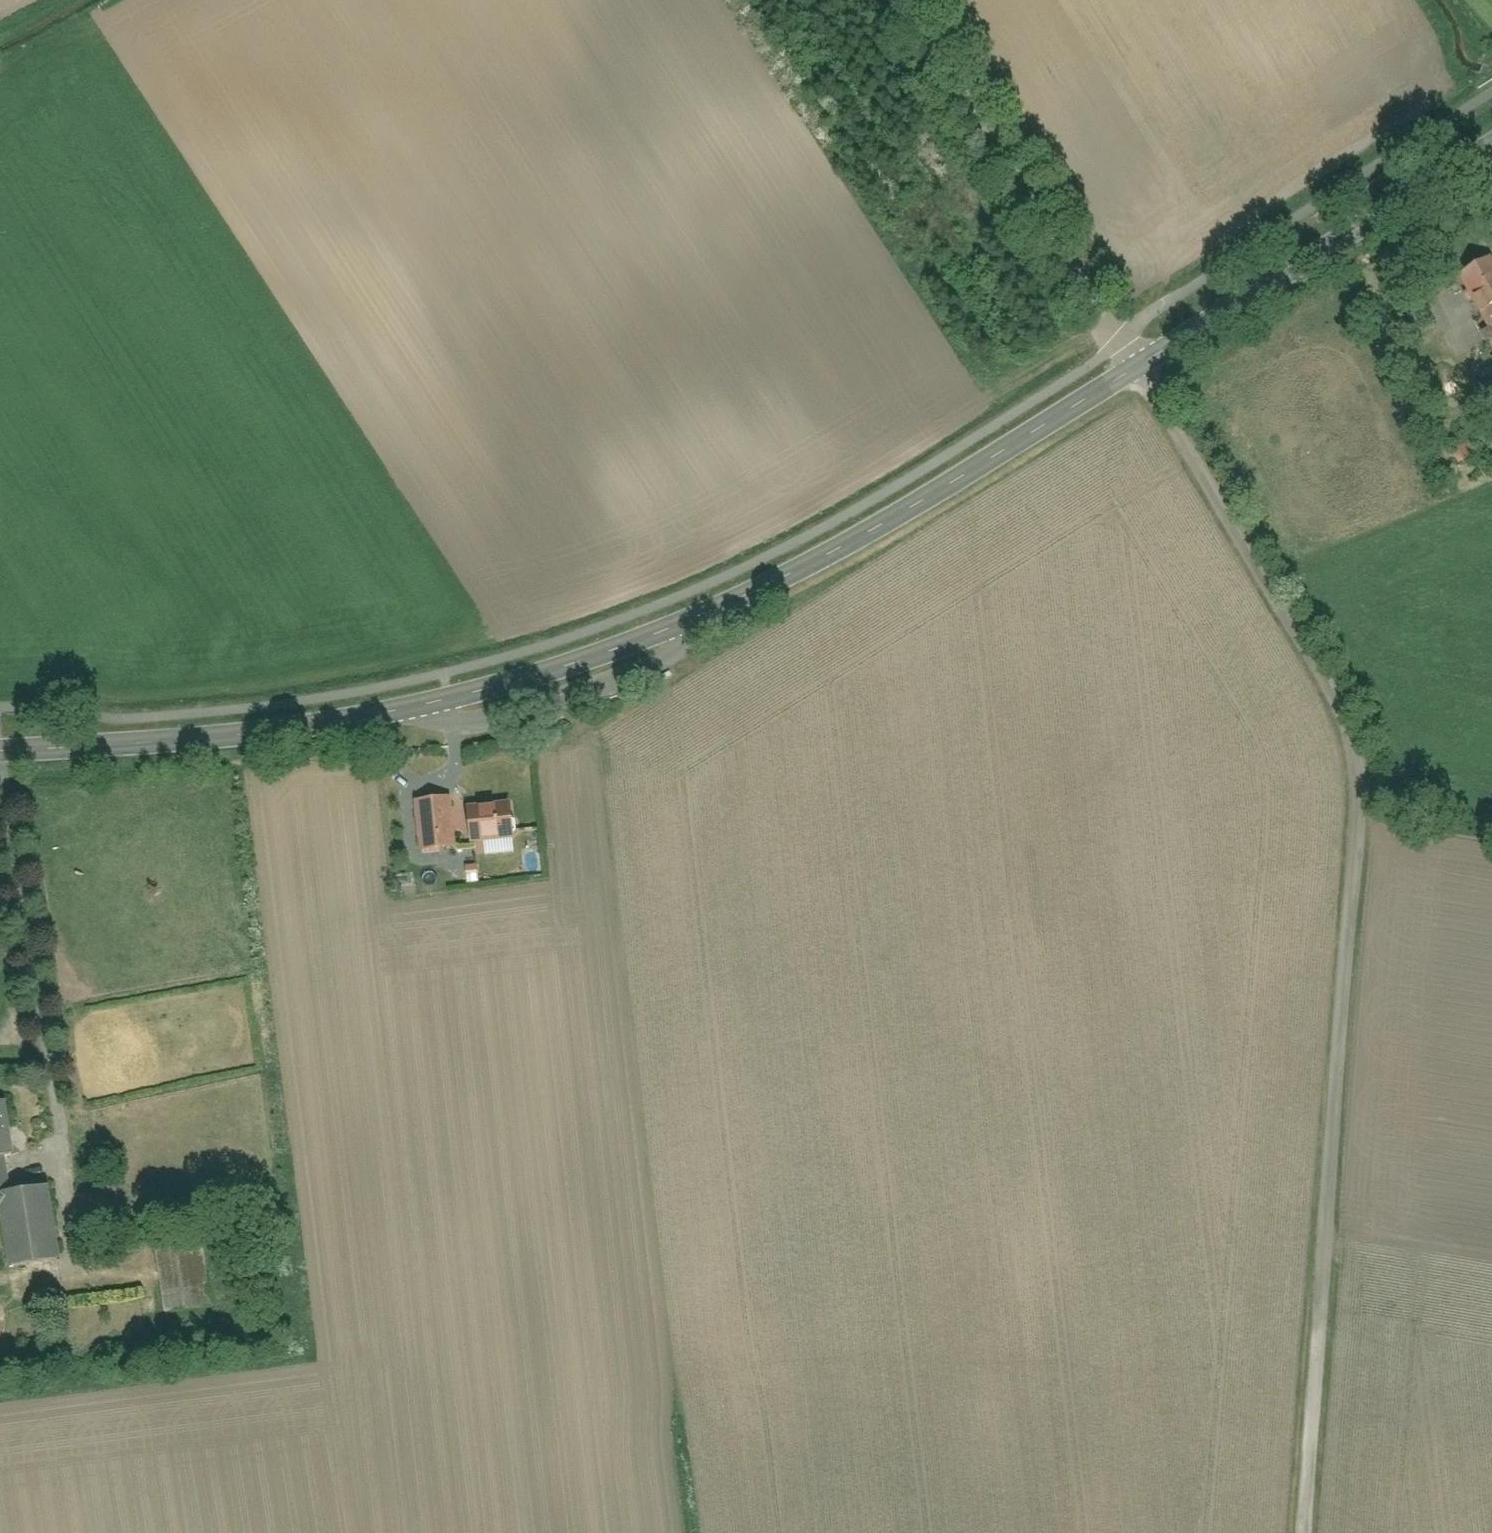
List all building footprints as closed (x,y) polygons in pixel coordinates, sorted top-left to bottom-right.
[(1455,283),(1491,353),(1491,264),(1455,283)] [(449,795),(412,799),(418,850),(455,846),(449,795)] [(469,806),(471,844),(513,842),(512,804),(469,806)] [(9,1159),(15,1159),(7,1106),(0,1107),(0,1224),(3,1224),(9,1269),(60,1262),(50,1188),(13,1193),(9,1159)] [(203,1241),(156,1247),(165,1316),(211,1310),(203,1241)]
